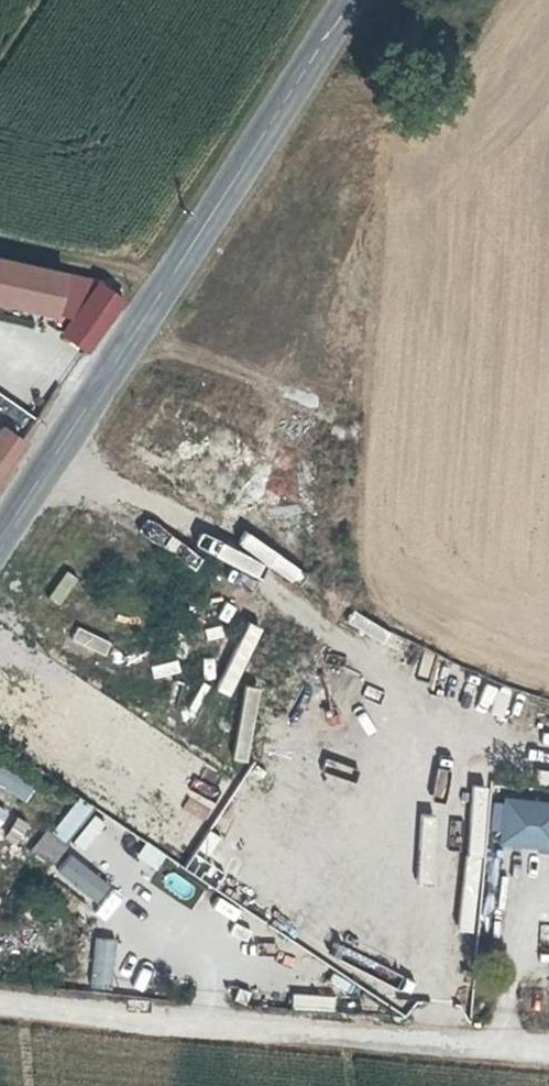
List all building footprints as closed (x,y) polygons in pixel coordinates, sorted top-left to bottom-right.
[(131,284),(0,257),(0,302),(2,303),(4,294),(52,305),(81,312),(102,284),(121,299),(131,284)] [(82,351),(121,299),(102,284),(81,312),(63,337),(82,351)] [(50,313),(52,305),(4,294),(2,303),(50,313)] [(18,439),(0,430),(0,470),(18,439)] [(216,618),(198,635),(210,648),(229,631),(216,618)] [(23,803),(36,786),(0,760),(0,787),(23,803)] [(221,781),(199,812),(209,820),(231,788),(221,781)] [(54,865),(90,805),(70,793),(34,853),(54,865)] [(180,797),(164,833),(179,839),(195,804),(180,797)] [(491,800),(492,848),(548,847),(548,799),(491,800)] [(11,819),(0,813),(0,830),(4,832),(11,819)] [(209,824),(197,815),(183,834),(196,843),(209,824)] [(153,867),(162,849),(143,840),(135,858),(153,867)]
